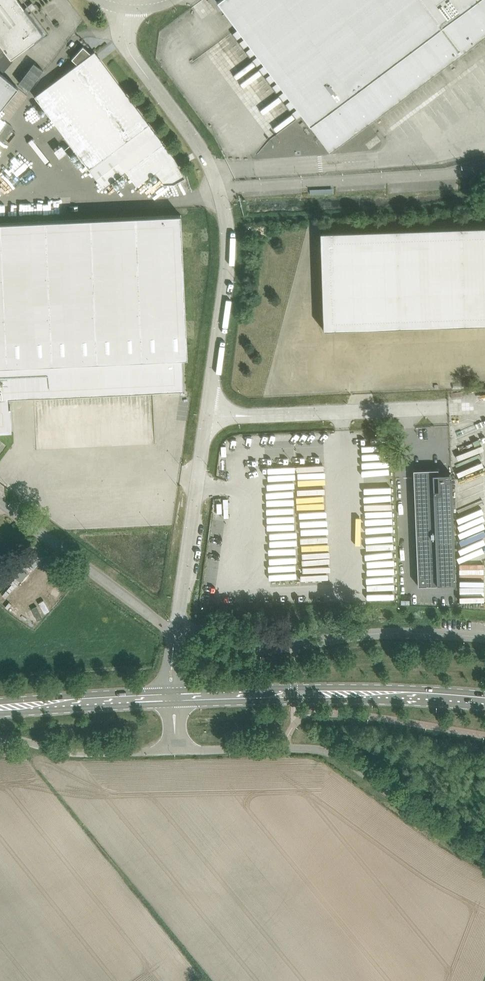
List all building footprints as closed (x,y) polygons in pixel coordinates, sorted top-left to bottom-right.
[(41,39),(49,33),(28,5),(24,8),(18,0),(0,0),(0,57),(6,52),(13,60),(29,46),(31,48),(41,39)] [(217,1),(310,124),(330,150),(484,34),(484,0),(218,0),(217,1)] [(46,87),(35,96),(43,107),(48,103),(56,114),(51,117),(62,132),(73,123),(100,159),(111,151),(112,152),(89,169),(103,188),(126,171),(136,186),(166,163),(174,157),(130,98),(128,95),(101,60),(100,58),(97,55),(95,52),(95,51),(93,52),(91,54),(83,46),(76,54),(72,59),(78,64),(46,87)] [(18,87),(0,72),(0,110),(18,87)] [(0,133),(0,141),(2,142),(13,127),(8,123),(0,133)] [(185,177),(182,171),(180,169),(176,162),(174,158),(156,172),(164,183),(174,183),(179,180),(185,177)] [(10,429),(9,408),(11,407),(11,406),(9,407),(9,396),(183,389),(182,358),(188,358),(181,214),(0,223),(0,429),(10,429)] [(320,232),(323,330),(484,324),(484,226),(320,232)] [(423,470),(414,470),(414,480),(418,583),(418,585),(441,584),(441,583),(456,583),(451,473),(438,473),(438,469),(436,469),(423,469),(423,470)]
